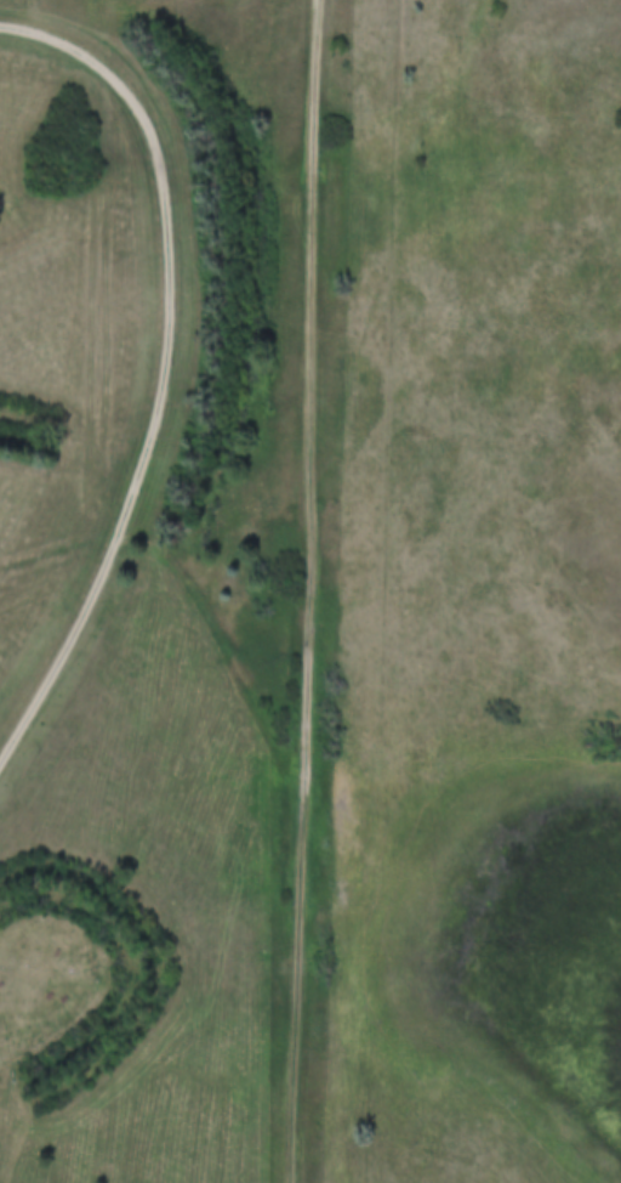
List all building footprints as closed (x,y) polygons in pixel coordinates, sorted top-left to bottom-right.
[(60,992),(55,979),(37,986),(42,999),(60,992)]
